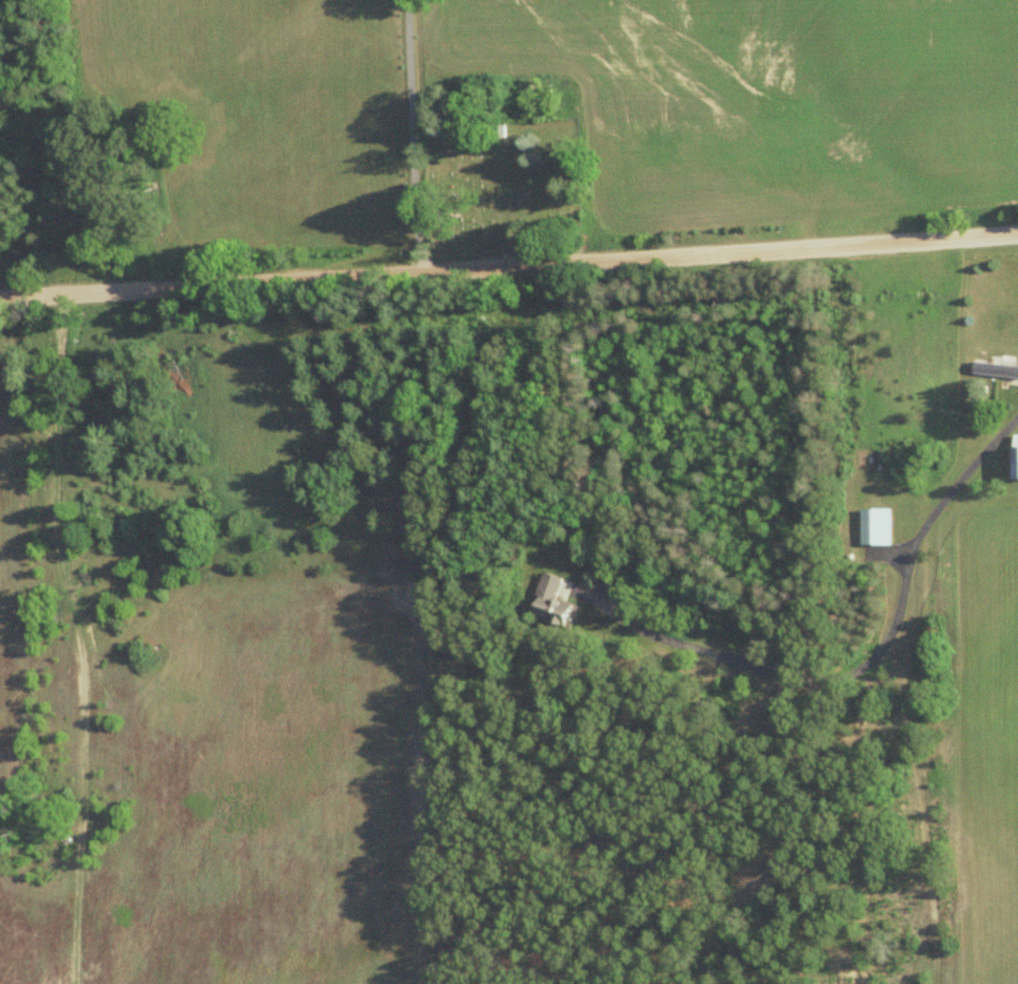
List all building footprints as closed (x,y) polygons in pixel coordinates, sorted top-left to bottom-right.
[(1016,366),(1017,358),(1003,357),(1003,364),(983,362),(982,374),(1017,377),(1017,366),(1016,366)] [(862,546),(893,546),(893,509),(862,509),(862,546)] [(558,599),(565,578),(548,571),(532,614),(563,626),(571,604),(558,599)]
